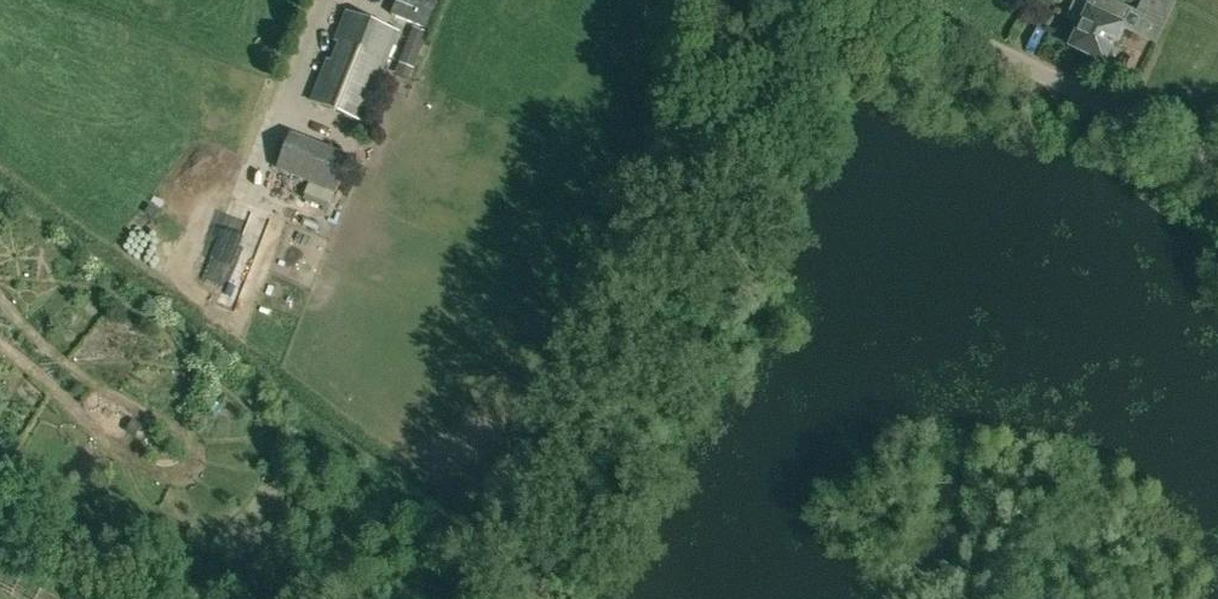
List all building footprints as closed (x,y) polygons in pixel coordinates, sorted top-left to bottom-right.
[(436,0),(397,0),(391,14),(428,29),(439,1),(436,0)] [(1125,28),(1156,42),(1176,0),(1144,0),(1138,13),(1111,0),(1077,0),(1068,17),(1083,24),(1072,46),(1104,61),(1114,40),(1118,42),(1125,28)] [(398,32),(348,12),(336,41),(340,42),(332,61),(329,60),(312,102),(363,122),(398,32)] [(406,37),(397,61),(410,66),(419,42),(406,37)] [(335,191),(345,165),(289,143),(279,169),(335,191)] [(328,208),(335,192),(310,182),(304,198),(328,208)] [(134,421),(127,432),(136,438),(143,427),(134,421)]
